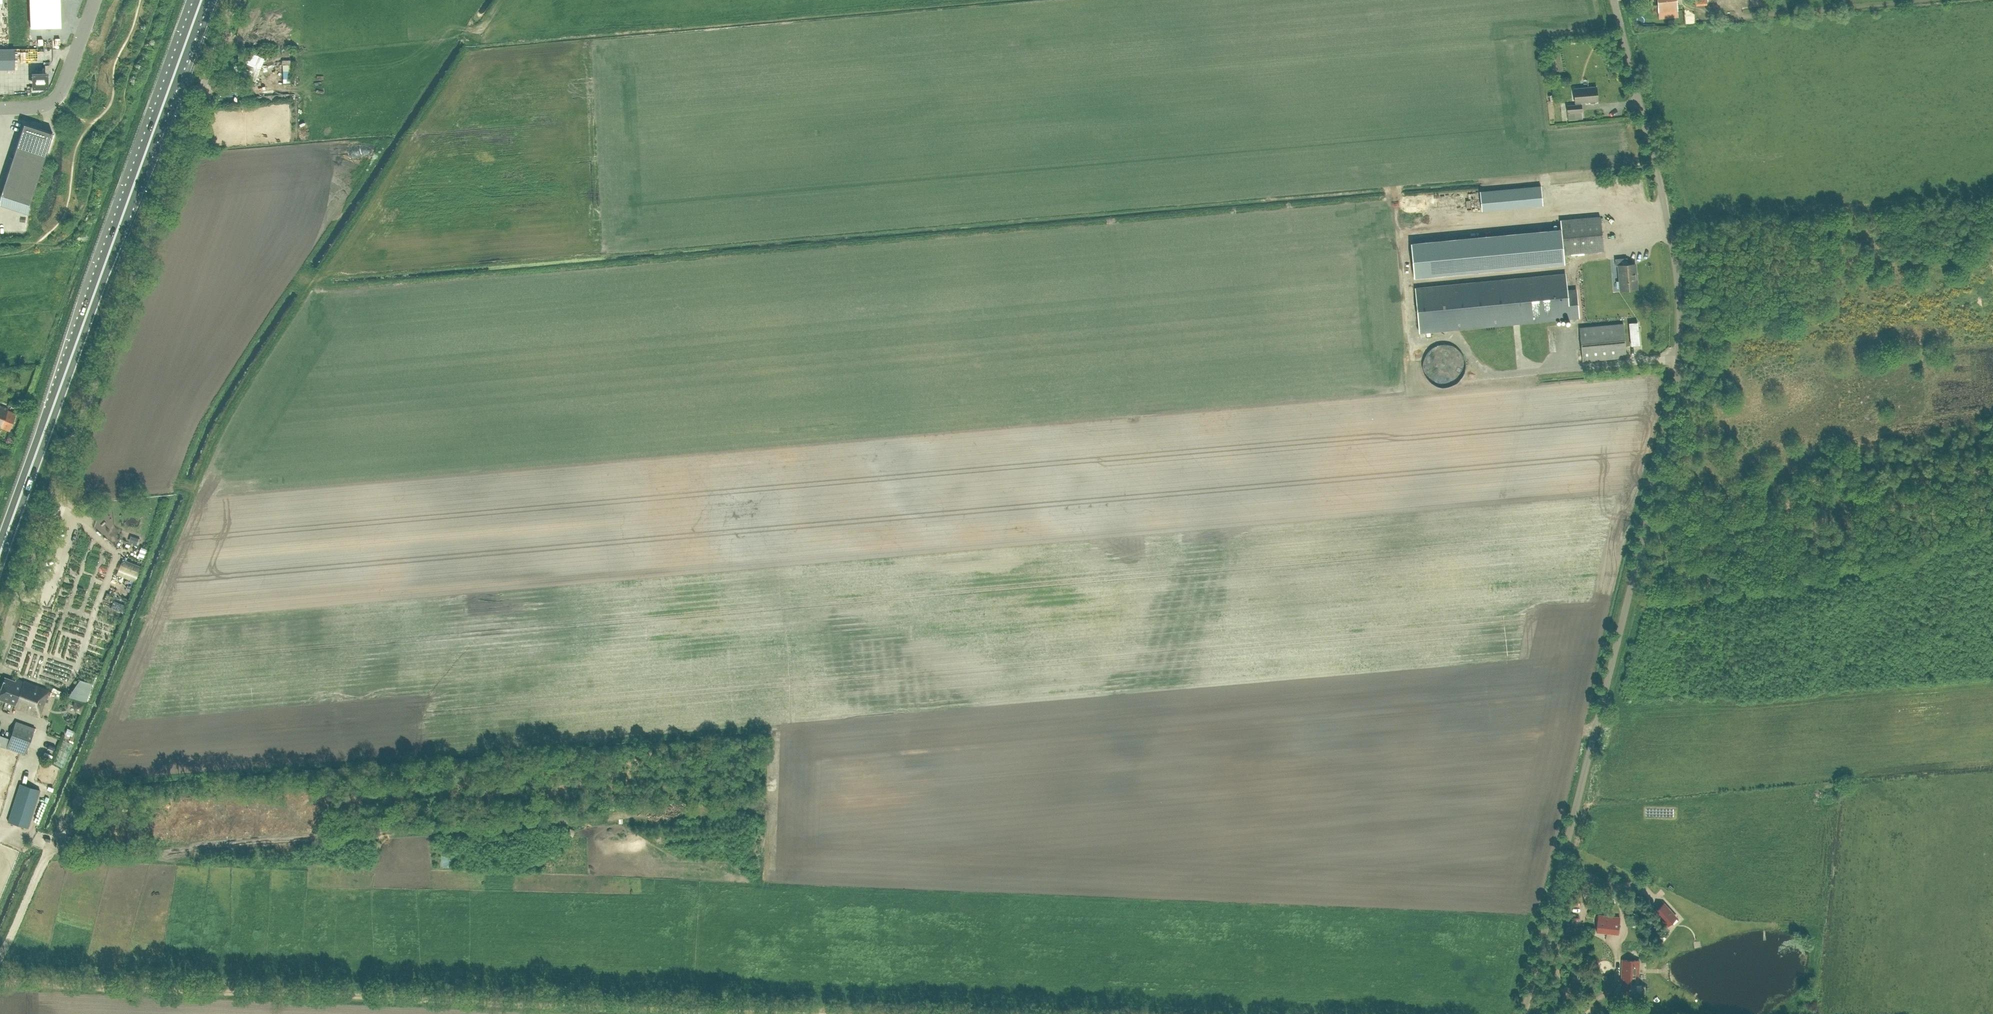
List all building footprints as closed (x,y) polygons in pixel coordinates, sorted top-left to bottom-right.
[(60,26),(59,0),(29,0),(30,27),(60,26)] [(1677,11),(1677,0),(1657,0),(1658,13),(1677,11)] [(244,74),(253,77),(260,53),(251,50),(244,74)] [(14,64),(14,51),(0,51),(0,65),(14,64)] [(46,74),(33,74),(34,86),(46,86),(46,74)] [(260,92),(259,87),(265,86),(264,82),(253,84),(254,93),(260,92)] [(1580,102),(1598,101),(1597,86),(1573,88),(1575,105),(1566,105),(1567,112),(1581,111),(1580,102)] [(0,194),(29,204),(53,133),(23,123),(0,194)] [(1481,192),(1482,205),(1541,202),(1541,189),(1481,192)] [(1603,250),(1600,216),(1560,220),(1561,228),(1563,254),(1603,250)] [(1561,228),(1411,243),(1414,277),(1564,263),(1563,254),(1561,228)] [(1620,290),(1637,288),(1635,264),(1627,264),(1627,258),(1615,258),(1615,265),(1618,265),(1620,290)] [(1566,292),(1565,275),(1415,291),(1419,337),(1424,337),(1424,332),(1578,316),(1576,291),(1566,292)] [(1582,361),(1626,356),(1623,323),(1579,327),(1582,361)] [(9,430),(15,413),(7,410),(7,409),(0,406),(0,427),(9,430)] [(122,559),(120,564),(139,571),(141,566),(122,558),(122,559)] [(46,696),(47,696),(49,690),(49,689),(33,684),(16,678),(15,680),(4,677),(0,688),(0,699),(15,704),(14,707),(38,716),(46,696)] [(71,690),(68,696),(86,702),(88,696),(71,690)] [(6,748),(25,755),(35,728),(15,721),(6,748)] [(20,783),(8,821),(27,827),(39,790),(39,789),(20,783)] [(1666,927),(1677,916),(1663,902),(1652,912),(1666,927)] [(1617,933),(1618,917),(1599,915),(1596,931),(1617,933)] [(1638,982),(1639,960),(1621,959),(1620,981),(1623,981),(1623,993),(1635,994),(1635,982),(1638,982)]
